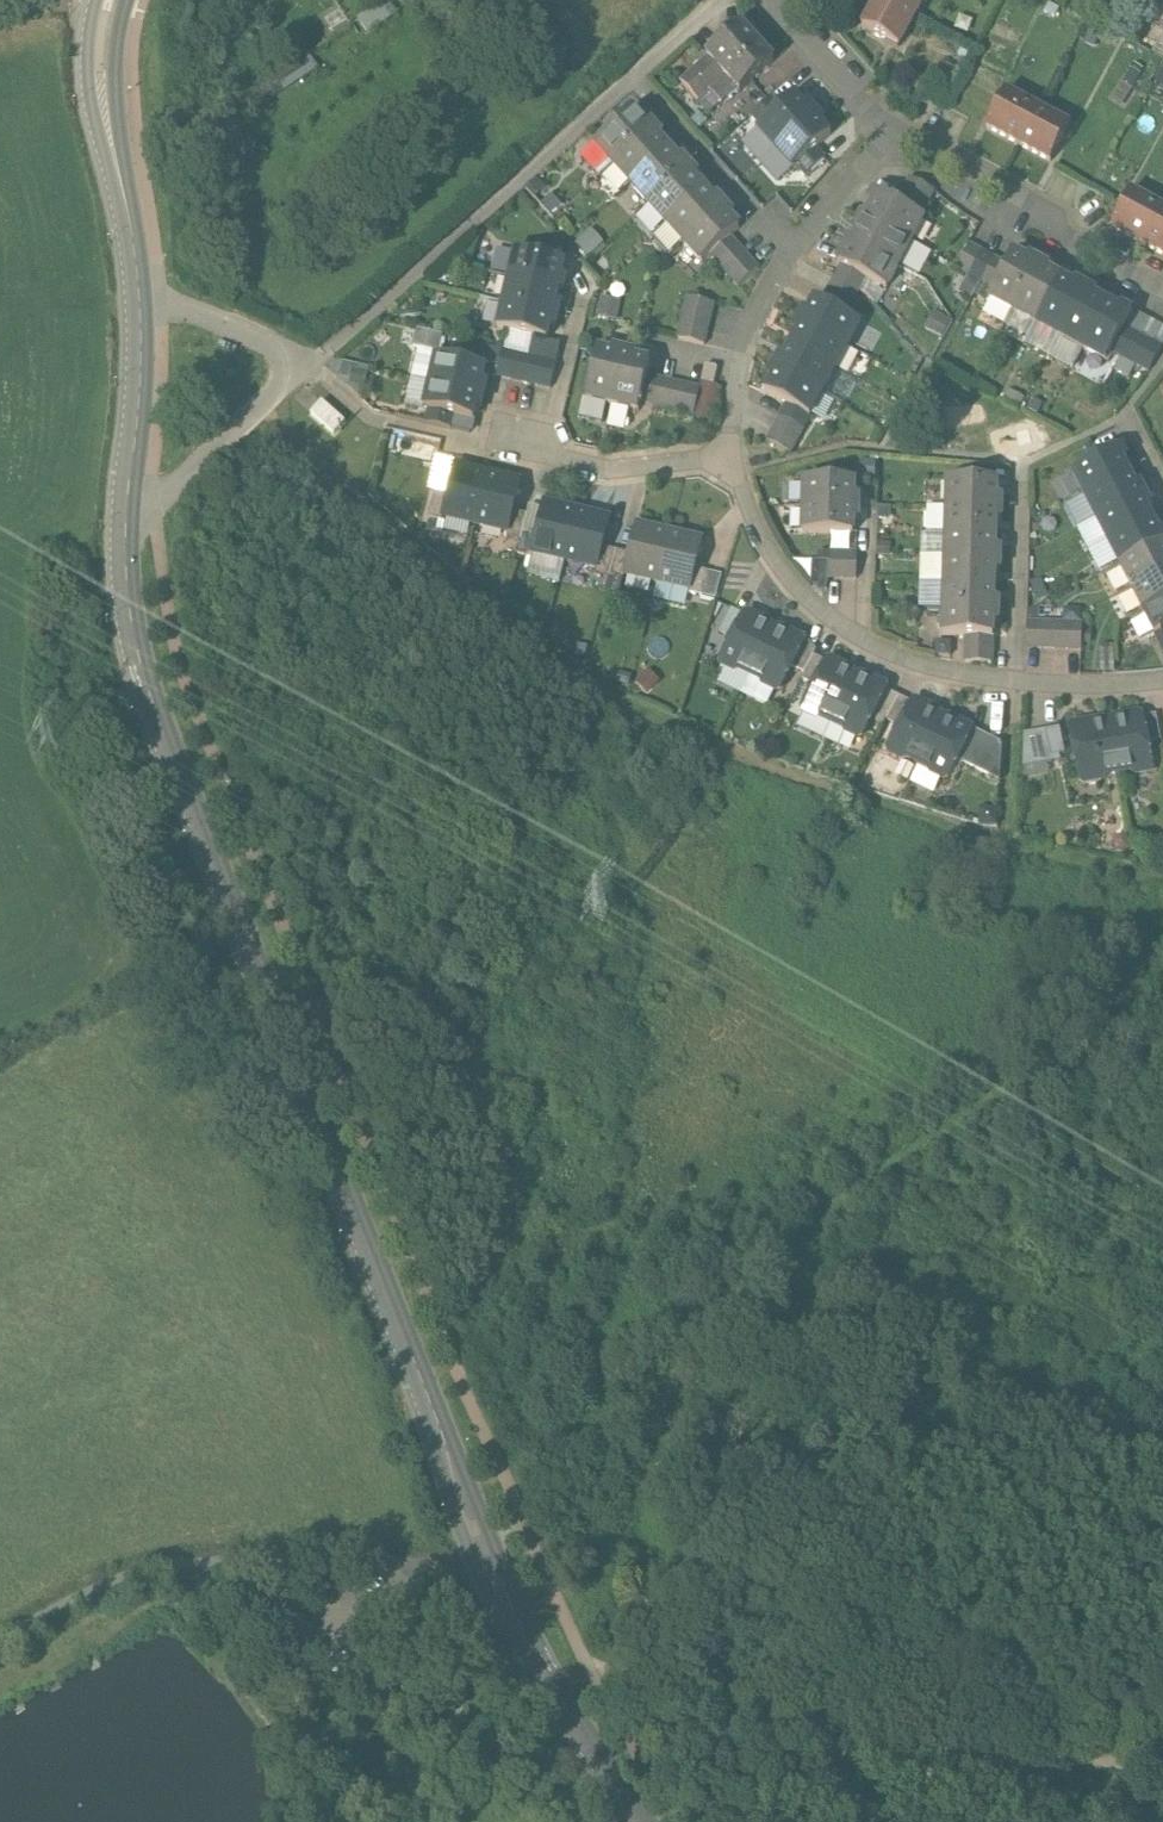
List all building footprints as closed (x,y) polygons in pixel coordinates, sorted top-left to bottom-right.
[(863,31),(898,49),(924,0),(879,0),(863,31)] [(741,26),(707,56),(709,58),(694,71),(711,90),(712,88),(714,90),(721,93),(728,92),(734,87),(740,93),(774,63),(741,26)] [(711,90),(694,71),(681,83),(698,101),(711,90)] [(1018,146),(1037,110),(1005,94),(987,130),(1018,146)] [(760,127),(757,130),(775,150),(816,113),(808,104),(805,107),(795,96),(780,109),(760,127)] [(771,99),(751,117),(760,127),(780,109),(771,99)] [(1050,163),(1068,127),(1037,110),(1018,146),(1050,163)] [(633,112),(595,145),(613,165),(654,129),(646,120),(643,123),(633,112)] [(816,113),(775,150),(793,170),(796,168),(816,150),(831,137),(821,125),(824,122),(816,113)] [(654,129),(613,165),(631,185),(668,151),(658,141),(662,137),(654,129)] [(816,150),(796,168),(805,178),(825,160),(816,150)] [(668,151),(631,185),(648,205),(689,168),(681,159),(678,162),(668,151)] [(689,168),(648,205),(666,224),(703,190),(694,180),(697,176),(689,168)] [(934,191),(910,178),(903,192),(927,204),(934,191)] [(703,190),(666,224),(683,244),(724,207),(717,198),(713,201),(703,190)] [(927,204),(903,192),(896,204),(920,217),(927,204)] [(896,204),(875,193),(869,204),(873,206),(866,219),(911,243),(924,219),(920,217),(896,204)] [(1144,245),(1162,210),(1132,193),(1113,228),(1144,245)] [(724,207),(683,244),(701,264),(710,256),(730,238),(739,230),(729,219),(732,216),(724,207)] [(1162,210),(1144,245),(1162,255),(1162,210)] [(866,219),(862,217),(857,228),(861,230),(854,242),(899,266),(911,243),(866,219)] [(730,238),(710,256),(720,267),(740,249),(730,238)] [(854,242),(850,240),(844,251),(849,253),(842,266),(866,279),(886,290),(899,266),(854,242)] [(970,246),(957,270),(970,277),(983,253),(970,246)] [(740,249),(720,267),(729,277),(749,259),(740,249)] [(565,264),(516,253),(510,278),(559,290),(563,291),(566,279),(562,278),(565,264)] [(983,253),(970,277),(982,283),(995,259),(983,253)] [(1026,263),(1013,256),(994,290),(989,300),(1013,313),(1039,264),(1028,259),(1026,263)] [(749,259),(729,277),(738,288),(759,269),(749,259)] [(995,259),(982,283),(994,290),(1007,266),(995,259)] [(1039,264),(1013,313),(1036,325),(1060,281),(1047,274),(1049,270),(1039,264)] [(866,279),(842,266),(835,279),(859,292),(866,279)] [(559,290),(510,278),(504,304),(557,317),(560,305),(556,304),(559,290)] [(859,292),(835,279),(828,291),(852,304),(859,292)] [(1060,281),(1036,325),(1059,338),(1085,289),(1075,284),(1073,288),(1060,281)] [(1085,289),(1059,338),(1082,350),(1106,306),(1093,299),(1096,295),(1085,289)] [(852,304),(828,291),(822,303),(846,316),(852,304)] [(713,304),(687,298),(684,313),(709,318),(713,304)] [(822,303),(815,300),(808,313),(804,311),(799,321),(847,347),(860,323),(846,316),(822,303)] [(557,317),(504,304),(498,330),(547,341),(550,329),(554,330),(557,317)] [(1106,306),(1082,350),(1106,363),(1111,353),(1124,329),(1132,314),(1121,308),(1119,313),(1106,306)] [(709,318),(684,313),(681,326),(706,332),(709,318)] [(847,347),(799,321),(793,332),(797,334),(790,347),(835,370),(847,347)] [(706,332),(681,326),(677,340),(703,346),(706,332)] [(1124,329),(1111,353),(1124,360),(1137,336),(1124,329)] [(1137,336),(1124,360),(1136,366),(1149,342),(1137,336)] [(1149,342),(1136,366),(1149,373),(1162,349),(1149,342)] [(835,370),(790,347),(784,359),(779,357),(774,368),(822,394),(835,370)] [(516,354),(501,351),(496,376),(510,379),(516,354)] [(612,355),(597,352),(586,401),(612,407),(624,353),(613,351),(612,355)] [(637,356),(624,353),(612,407),(638,413),(640,403),(646,378),(649,364),(636,361),(637,356)] [(529,357),(516,354),(510,379),(523,382),(529,357)] [(485,369),(435,357),(429,383),(484,396),(487,383),(482,382),(485,369)] [(543,360),(529,357),(523,382),(537,386),(543,360)] [(556,364),(543,360),(537,386),(550,389),(556,364)] [(716,369),(705,366),(701,383),(712,386),(716,369)] [(822,394),(774,368),(768,378),(772,380),(765,394),(786,405),(810,417),(822,394)] [(659,381),(646,378),(640,403),(654,406),(659,381)] [(673,384),(659,381),(654,406),(667,409),(673,384)] [(484,396),(429,383),(423,409),(454,416),(473,421),(476,405),(481,407),(484,396)] [(686,387),(673,384),(667,409),(680,412),(686,387)] [(700,391),(686,387),(680,412),(694,415),(700,391)] [(345,424),(322,403),(311,416),(334,436),(345,424)] [(810,417),(786,405),(780,417),(803,429),(810,417)] [(454,416),(427,410),(424,424),(451,431),(454,416)] [(803,429),(780,417),(773,429),(797,442),(803,429)] [(797,442),(773,429),(767,441),(790,454),(797,442)] [(435,445),(390,435),(386,451),(431,462),(435,445)] [(1121,448),(1072,473),(1084,497),(1129,474),(1122,461),(1127,459),(1121,448)] [(488,476),(455,468),(448,497),(443,518),(475,526),(488,476)] [(1129,474),(1084,497),(1096,520),(1145,495),(1140,484),(1135,487),(1129,474)] [(520,483),(488,476),(475,526),(508,534),(513,511),(520,483)] [(854,482),(804,480),(803,507),(858,509),(859,497),(854,497),(854,482)] [(997,482),(947,480),(946,508),(1001,509),(1002,497),(997,497),(997,482)] [(448,497),(434,494),(428,519),(442,523),(443,518),(448,497)] [(1145,495),(1096,520),(1108,543),(1153,521),(1146,508),(1150,506),(1145,495)] [(577,509),(545,502),(538,533),(533,553),(565,561),(577,509)] [(858,509),(803,507),(802,534),(853,536),(853,521),(858,521),(858,509)] [(1001,509),(946,508),(946,534),(996,535),(996,521),(1001,521),(1001,509)] [(610,517),(577,509),(565,561),(597,568),(602,548),(610,517)] [(527,515),(513,511),(508,534),(507,538),(521,542),(524,529),(527,515)] [(1108,543),(1119,567),(1162,545),(1162,532),(1159,533),(1153,521),(1108,543)] [(670,533),(637,526),(630,555),(625,576),(658,584),(670,533)] [(538,533),(524,529),(521,542),(517,555),(531,559),(533,553),(538,533)] [(702,541),(670,533),(658,584),(690,592),(695,570),(702,541)] [(996,535),(946,534),(945,560),(1000,562),(1000,550),(996,550),(996,535)] [(1119,567),(1131,590),(1162,574),(1162,545),(1120,566),(1119,567)] [(616,552),(602,548),(597,568),(596,574),(610,577),(616,552)] [(616,552),(610,577),(624,581),(625,576),(630,555),(616,552)] [(843,555),(829,554),(829,581),(843,581),(843,555)] [(857,555),(843,555),(843,581),(856,582),(857,555)] [(1000,562),(945,560),(944,586),(995,588),(995,573),(1000,574),(1000,562)] [(708,573),(695,570),(690,592),(689,596),(702,599),(708,573)] [(1131,590),(1143,614),(1162,604),(1162,574),(1134,589),(1131,590)] [(995,588),(944,586),(943,613),(999,614),(999,602),(994,602),(995,588)] [(1143,614),(1155,638),(1162,634),(1162,604),(1143,614)] [(999,614),(943,613),(943,640),(966,640),(993,641),(994,626),(998,626),(999,614)] [(744,620),(721,666),(723,672),(735,678),(740,676),(751,682),(774,635),(761,628),(759,623),(749,618),(744,620)] [(1041,626),(1027,625),(1026,652),(1040,653),(1041,626)] [(1055,626),(1041,626),(1040,653),(1054,653),(1055,626)] [(1068,627),(1055,626),(1054,653),(1067,653),(1068,627)] [(1082,627),(1068,627),(1067,653),(1081,654),(1082,627)] [(788,642),(774,635),(751,682),(763,687),(764,692),(776,698),(781,696),(804,649),(803,645),(793,640),(788,642)] [(993,641),(966,640),(966,654),(993,655),(993,641)] [(993,655),(966,654),(965,668),(993,669),(993,655)] [(827,668),(804,715),(805,720),(817,726),(822,724),(834,730),(857,683),(843,676),(841,671),(832,667),(827,668)] [(810,693),(789,683),(775,713),(796,722),(810,693)] [(871,690),(857,683),(834,730),(845,736),(847,740),(859,746),(863,744),(872,728),(887,698),(885,693),(876,688),(871,690)] [(887,698),(872,728),(885,734),(888,728),(900,704),(887,698)] [(913,710),(900,704),(888,728),(900,735),(913,710)] [(917,708),(913,710),(900,735),(889,757),(891,762),(903,768),(908,766),(919,772),(942,725),(929,718),(927,713),(917,708)] [(1142,721),(1138,718),(1128,720),(1125,724),(1110,727),(1120,779),(1132,776),(1137,779),(1150,776),(1152,772),(1148,748),(1142,721)] [(1156,718),(1142,721),(1148,748),(1162,745),(1156,718)] [(956,732),(942,725),(919,772),(931,778),(933,782),(944,788),(949,787),(972,740),(971,735),(961,730),(956,732)] [(1090,727),(1073,731),(1070,735),(1080,786),(1084,789),(1102,786),(1104,782),(1120,779),(1110,727),(1094,730),(1090,727)] [(1060,733),(1046,736),(1051,763),(1065,760),(1060,733)] [(1046,736),(1024,740),(1023,775),(1052,769),(1051,763),(1046,736)] [(961,771),(1000,790),(1001,753),(976,740),(961,771)]
